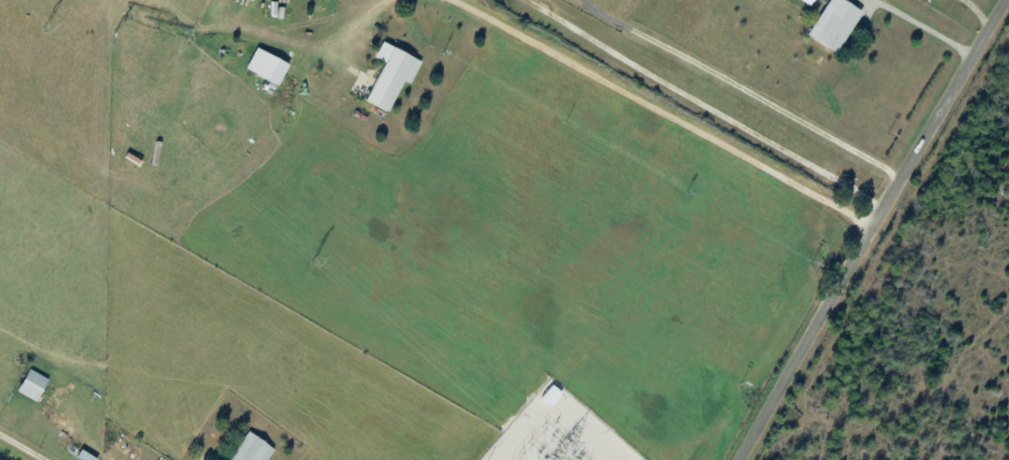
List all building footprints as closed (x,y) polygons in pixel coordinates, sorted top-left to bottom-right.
[(863,11),(845,0),(829,0),(808,35),(837,53),(863,11)] [(367,101),(389,111),(404,80),(411,84),(422,60),(382,42),(375,57),(385,61),(367,101)] [(280,84),(289,62),(256,48),(247,70),(280,84)] [(37,401),(49,379),(30,369),(18,391),(37,401)] [(553,406),(563,393),(552,385),(542,398),(553,406)] [(275,449),(249,431),(229,459),(267,459),(275,449)]
